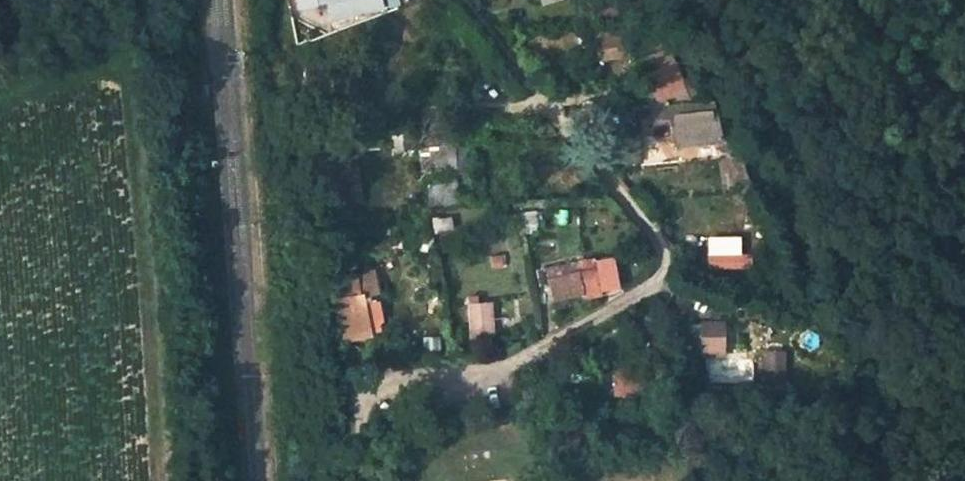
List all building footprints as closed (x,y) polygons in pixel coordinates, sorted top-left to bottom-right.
[(327,0),(296,0),(298,11),(318,7),(317,4),(328,2),(327,0)] [(328,2),(332,22),(384,10),(382,0),(327,0),(328,2)] [(389,10),(405,7),(404,0),(387,0),(389,10)] [(633,57),(628,26),(589,32),(591,42),(601,41),(605,62),(633,57)] [(673,63),(668,46),(635,62),(641,76),(644,75),(654,103),(691,100),(677,62),(673,63)] [(716,103),(651,107),(653,128),(673,126),(681,148),(715,146),(715,137),(723,136),(716,103)] [(454,130),(422,133),(425,171),(457,169),(454,130)] [(458,183),(426,186),(428,208),(460,205),(458,183)] [(452,217),(431,219),(433,232),(454,230),(452,217)] [(703,235),(705,268),(739,267),(738,233),(703,235)] [(505,255),(491,256),(492,269),(506,267),(505,255)] [(598,268),(601,291),(619,287),(614,257),(595,260),(598,268)] [(540,286),(549,285),(548,279),(580,272),(598,268),(595,260),(577,261),(537,269),(540,286)] [(601,291),(598,268),(580,272),(548,279),(549,285),(553,303),(585,296),(586,299),(602,296),(601,291)] [(363,293),(364,297),(379,295),(374,270),(358,275),(361,294),(363,293)] [(358,275),(333,279),(345,344),(373,338),(364,297),(363,293),(361,294),(358,275)] [(495,302),(469,303),(471,340),(497,339),(495,302)] [(726,322),(701,322),(701,324),(702,355),(702,360),(727,360),(726,322)] [(677,356),(702,355),(701,324),(675,325),(677,356)] [(789,351),(763,352),(764,384),(789,383),(789,351)] [(664,362),(612,365),(613,393),(666,391),(664,362)] [(750,364),(709,365),(710,389),(751,388),(750,364)]
